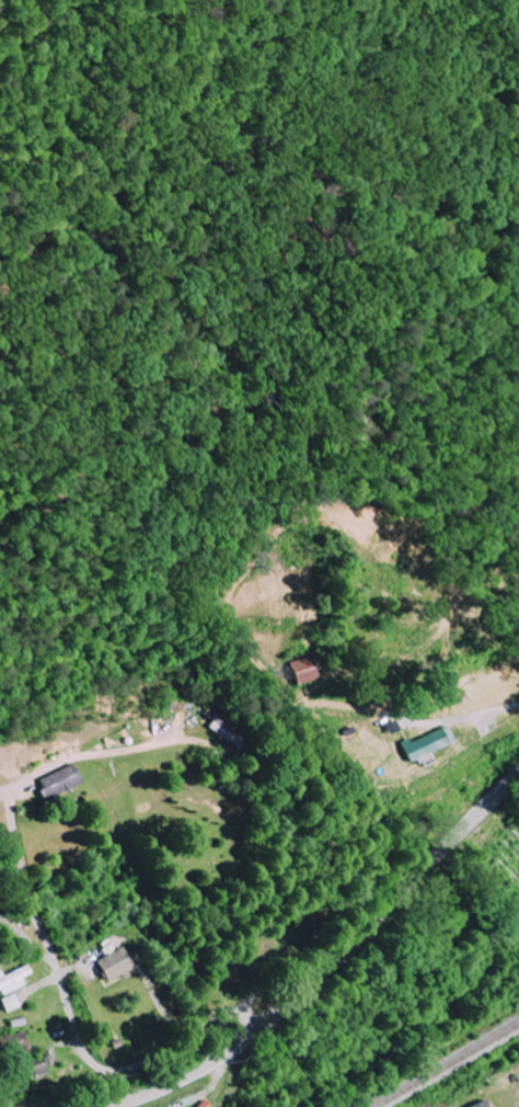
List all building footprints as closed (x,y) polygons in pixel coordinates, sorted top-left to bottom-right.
[(317,679),(313,658),(289,662),(293,684),(317,679)] [(397,743),(407,765),(427,757),(425,753),(451,743),(444,727),(407,742),(406,739),(397,743)] [(39,780),(43,789),(38,791),(42,802),(82,783),(73,764),(39,780)] [(95,961),(105,982),(133,969),(123,948),(95,961)] [(24,985),(21,978),(31,973),(28,965),(0,977),(0,996),(24,985)] [(18,1007),(12,993),(0,998),(0,1005),(3,1013),(18,1007)] [(24,1049),(22,1032),(4,1034),(7,1051),(24,1049)] [(46,1071),(42,1059),(15,1066),(19,1079),(46,1071)] [(485,1098),(467,1106),(489,1106),(485,1098)]
